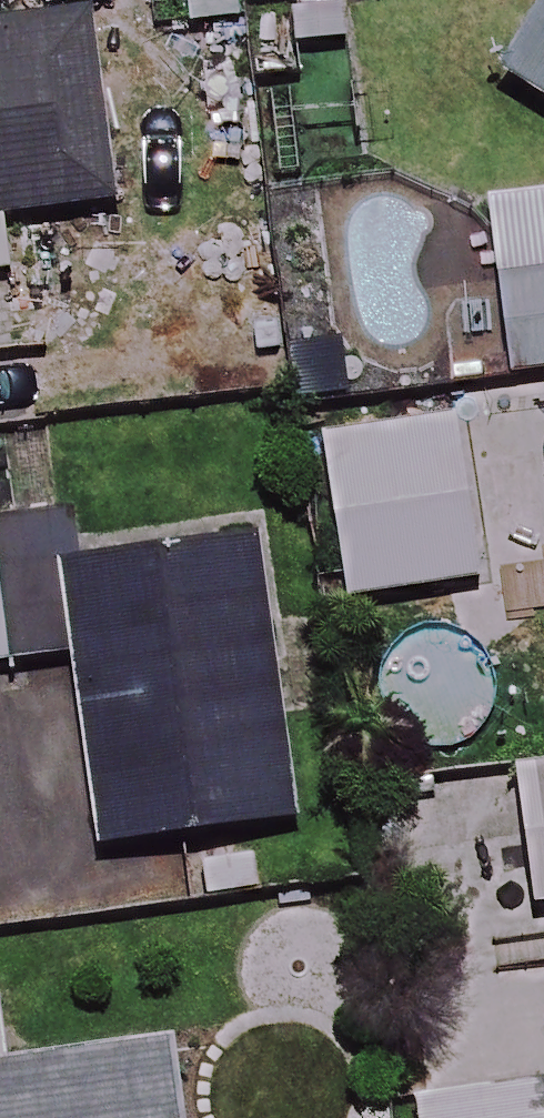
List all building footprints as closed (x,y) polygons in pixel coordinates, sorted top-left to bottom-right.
[(83,0),(40,0),(0,5),(0,221),(109,207),(83,0)] [(494,86),(543,114),(543,0),(542,0),(494,86)] [(478,207),(509,379),(543,373),(543,195),(478,207)] [(475,581),(451,419),(318,439),(343,601),(475,581)] [(107,846),(289,821),(251,542),(69,567),(62,515),(0,523),(0,663),(80,652),(107,846)] [(518,777),(526,869),(531,907),(543,906),(543,774),(518,777)] [(174,1046),(13,1069),(3,998),(0,998),(0,1117),(184,1117),(174,1046)]
